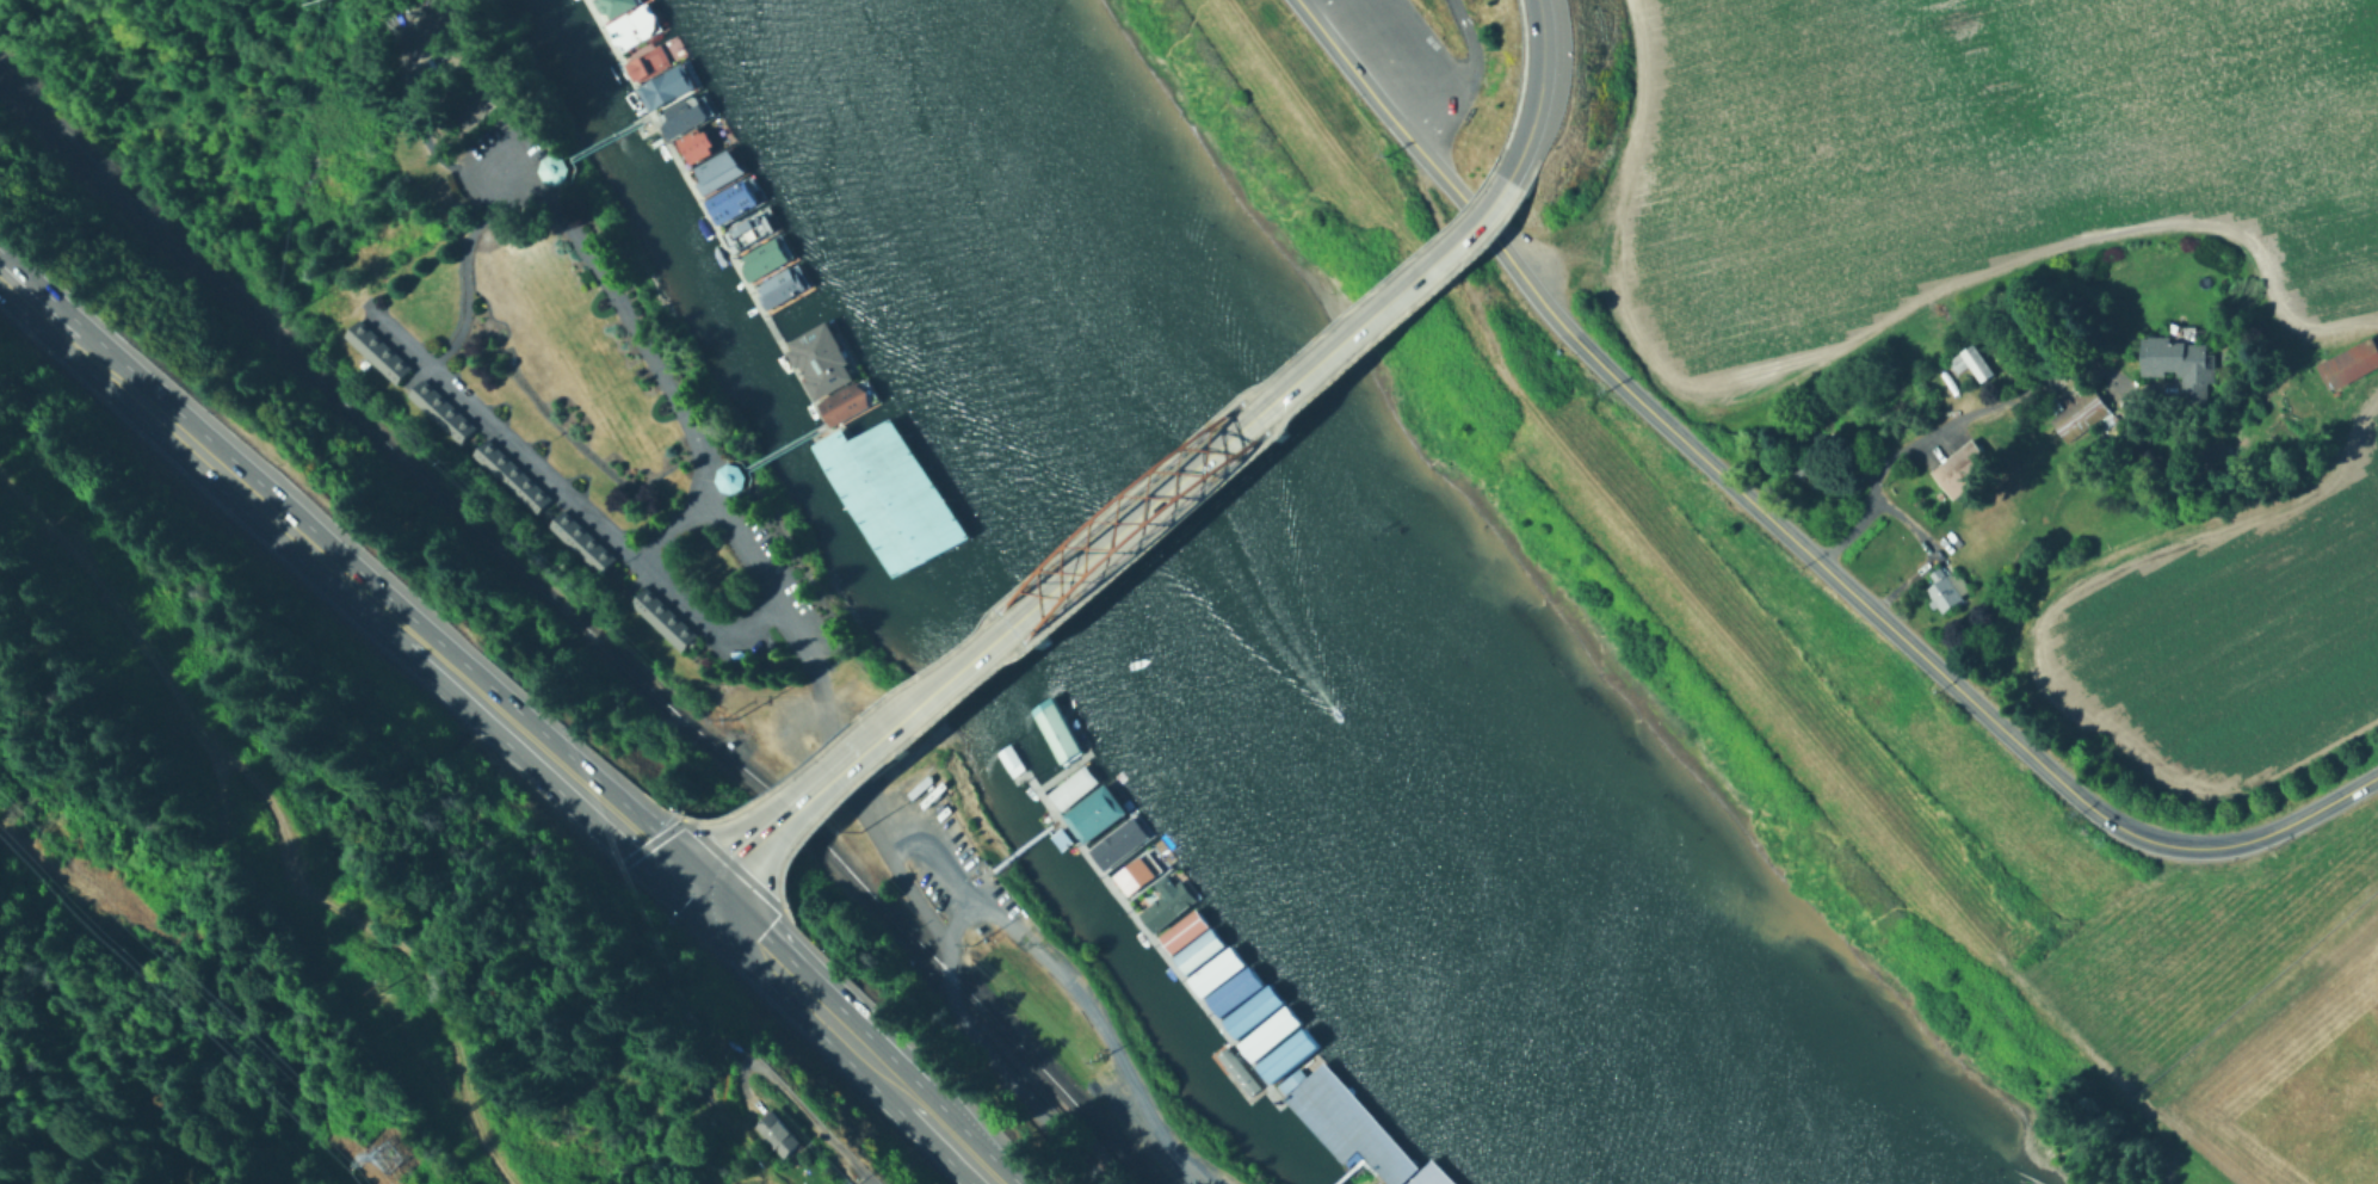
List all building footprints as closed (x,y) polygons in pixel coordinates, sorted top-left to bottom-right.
[(599,18),(589,0),(631,0),(599,18)] [(600,20),(636,0),(644,0),(644,1),(647,4),(654,7),(651,29),(622,44),(618,38),(611,42),(607,33),(614,29),(612,24),(605,29),(600,20)] [(620,57),(667,31),(678,51),(631,76),(620,57)] [(679,54),(696,84),(687,88),(685,84),(655,100),(657,104),(649,109),(634,80),(679,54)] [(709,107),(663,132),(654,116),(662,111),(659,104),(685,90),(688,95),(698,90),(709,107)] [(685,160),(672,134),(694,121),(697,125),(715,115),(724,134),(706,144),(709,147),(685,160)] [(739,165),(698,187),(691,175),(696,172),(691,162),(727,142),(739,165)] [(569,178),(558,183),(548,180),(542,168),(545,155),(556,150),(568,155),(572,161),(574,166),(569,178)] [(758,195),(711,220),(698,196),(743,171),(758,195)] [(770,224),(729,247),(717,226),(761,202),(766,211),(764,212),(770,224)] [(789,252),(745,276),(733,253),(777,229),(789,252)] [(805,282),(761,306),(748,282),(792,258),(805,282)] [(784,342),(814,324),(801,301),(770,319),(784,342)] [(823,312),(847,356),(842,358),(851,374),(810,395),(782,344),(785,341),(782,335),(823,312)] [(415,365),(397,384),(346,333),(364,315),(415,365)] [(2133,329),(2163,331),(2163,319),(2193,320),(2192,334),(2212,334),(2211,403),(2175,402),(2176,374),(2132,372),(2133,329)] [(2362,325),(2377,351),(2377,356),(2327,386),(2310,356),(2362,325)] [(1965,333),(1988,368),(1974,377),(1962,360),(1946,370),(1935,353),(1965,333)] [(813,399),(856,375),(869,397),(826,423),(813,399)] [(477,425),(462,443),(408,394),(424,376),(477,425)] [(2084,383),(2104,407),(2061,440),(2043,417),(2084,383)] [(879,572),(807,439),(836,423),(844,436),(883,413),(950,534),(879,572)] [(554,495),(537,513),(474,454),(492,436),(554,495)] [(1928,475),(1950,502),(1990,470),(1968,443),(1928,475)] [(749,485),(739,491),(728,489),(721,479),(722,467),(733,461),(745,464),(748,469),(751,474),(749,485)] [(1950,560),(1968,588),(1933,610),(1915,581),(1950,560)] [(702,635),(685,653),(632,603),(648,586),(702,635)] [(1077,753),(1038,697),(1018,711),(1057,767),(1077,753)] [(1034,785),(1054,771),(1011,711),(991,726),(1034,785)] [(1043,794),(1078,842),(1119,812),(1084,764),(1043,794)] [(1162,886),(1133,846),(1104,866),(1133,906),(1162,886)] [(1237,969),(1191,903),(1192,903),(1179,884),(1137,913),(1210,1019),(1258,986),(1243,965),(1237,969)] [(1229,1040),(1280,1007),(1266,987),(1216,1019),(1229,1040)] [(1247,1066),(1297,1027),(1282,1008),(1233,1047),(1247,1066)] [(1268,1088),(1315,1051),(1299,1031),(1252,1068),(1268,1088)] [(1416,1170),(1401,1183),(1382,1183),(1352,1152),(1339,1165),(1280,1104),(1320,1067),(1416,1170)] [(809,1142),(789,1160),(758,1128),(779,1109),(809,1142)] [(1431,1163),(1451,1183),(1408,1183),(1431,1163)]
